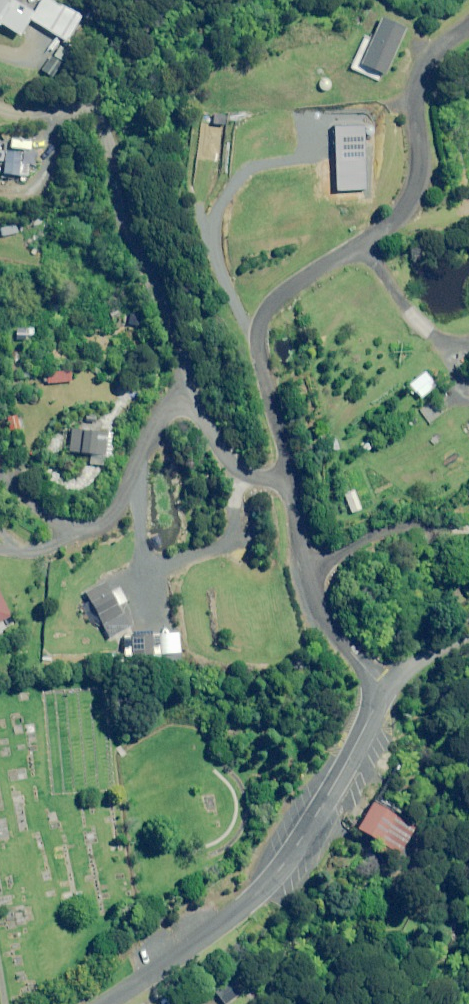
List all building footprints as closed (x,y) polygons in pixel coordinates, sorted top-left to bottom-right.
[(15,0),(0,0),(0,23),(20,35),(34,12),(15,0)] [(78,21),(62,9),(54,20),(71,31),(78,21)] [(407,29),(383,18),(372,41),(367,39),(353,68),(381,82),(407,29)] [(20,175),(22,151),(7,149),(5,174),(20,175)] [(35,328),(17,327),(16,335),(34,336),(35,328)] [(25,428),(22,413),(5,417),(9,432),(25,428)] [(110,432),(72,428),(70,451),(107,455),(110,432)] [(87,593),(91,601),(79,607),(86,620),(98,613),(111,637),(131,626),(120,606),(128,602),(123,591),(115,596),(107,582),(87,593)] [(0,593),(0,622),(11,617),(0,593)] [(172,654),(171,634),(124,635),(125,656),(172,654)] [(398,854),(414,828),(371,803),(355,828),(398,854)] [(236,983),(219,995),(225,1003),(228,1003),(243,993),(236,983)]
